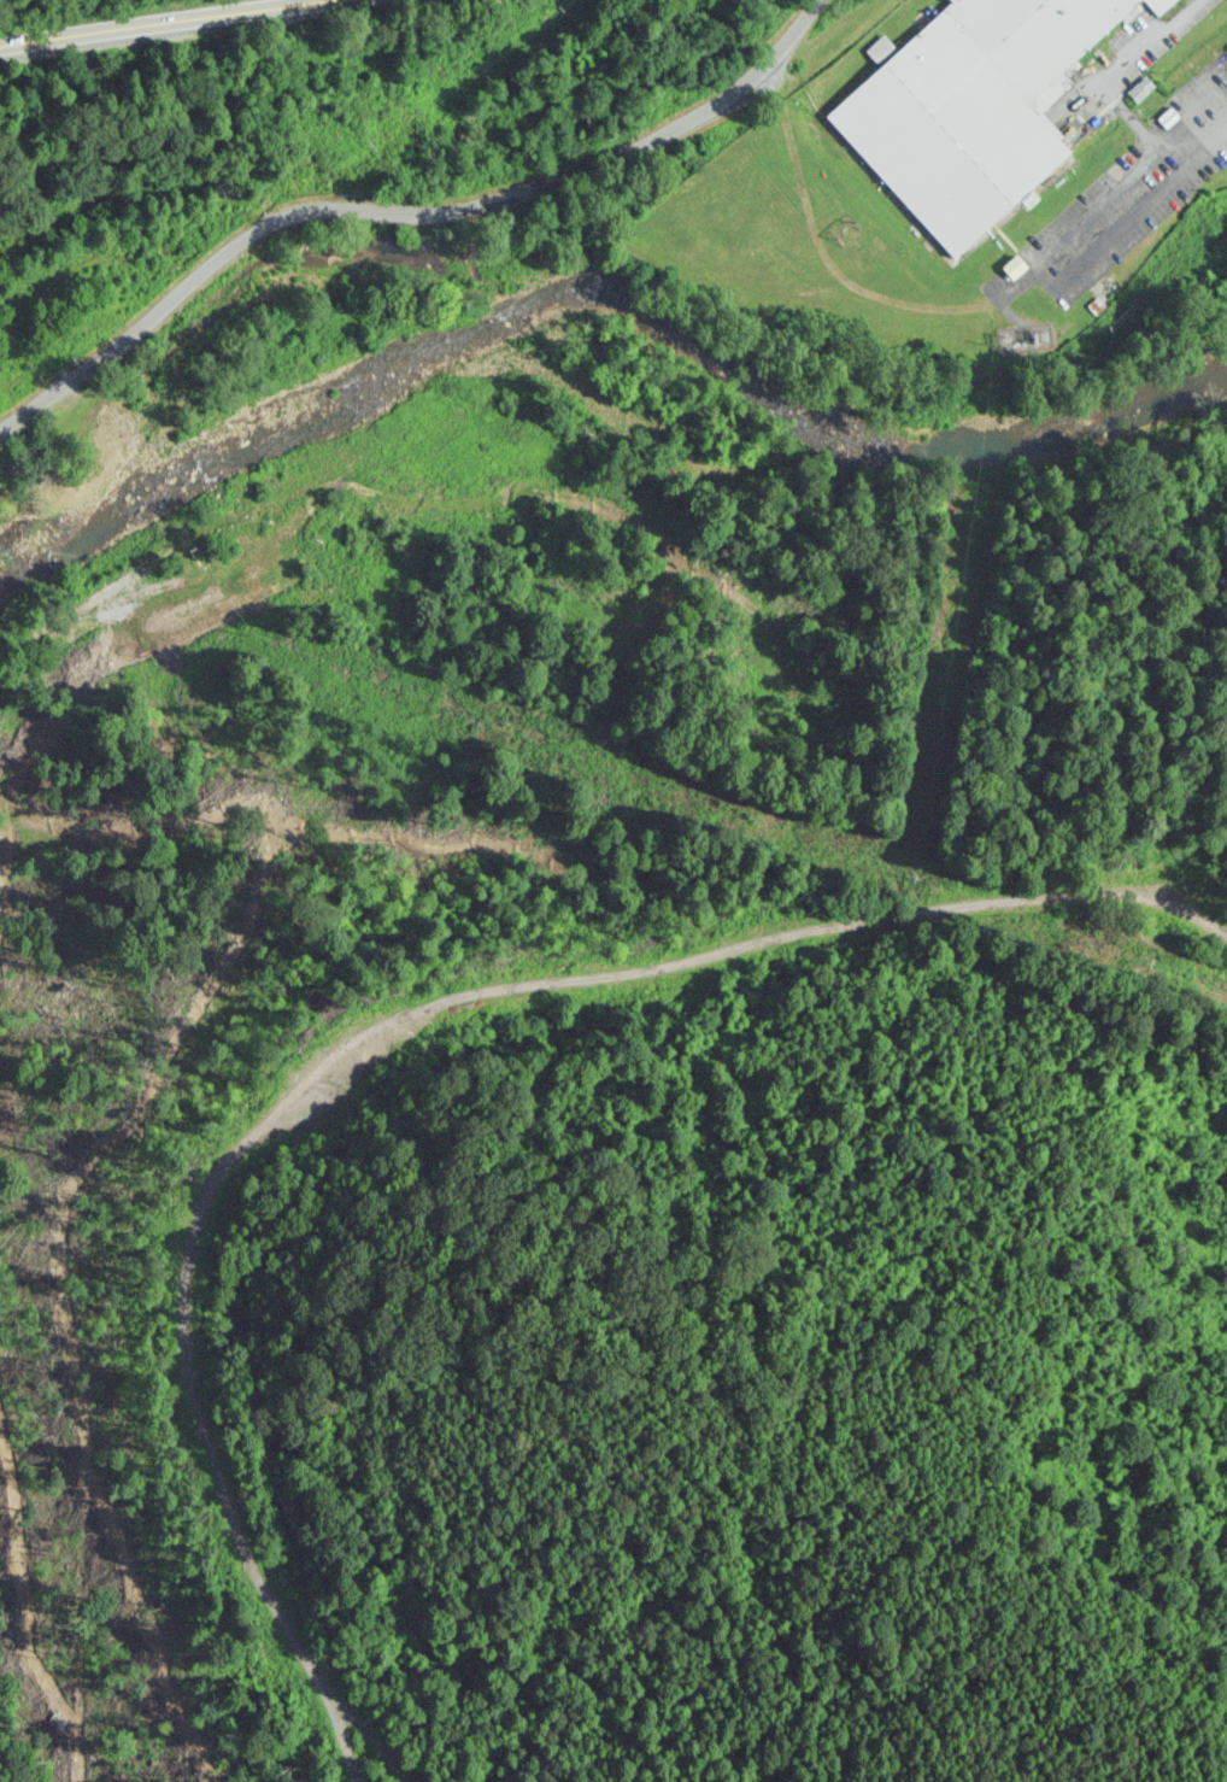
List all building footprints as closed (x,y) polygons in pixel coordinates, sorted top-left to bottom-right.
[(931,236),(957,252),(1081,152),(1045,107),(1057,98),(1072,72),(1076,68),(1086,50),(1146,2),(1162,12),(1176,0),(959,0),(827,107),(931,236)] [(1132,89),(1140,98),(1158,82),(1150,73),(1132,89)]
